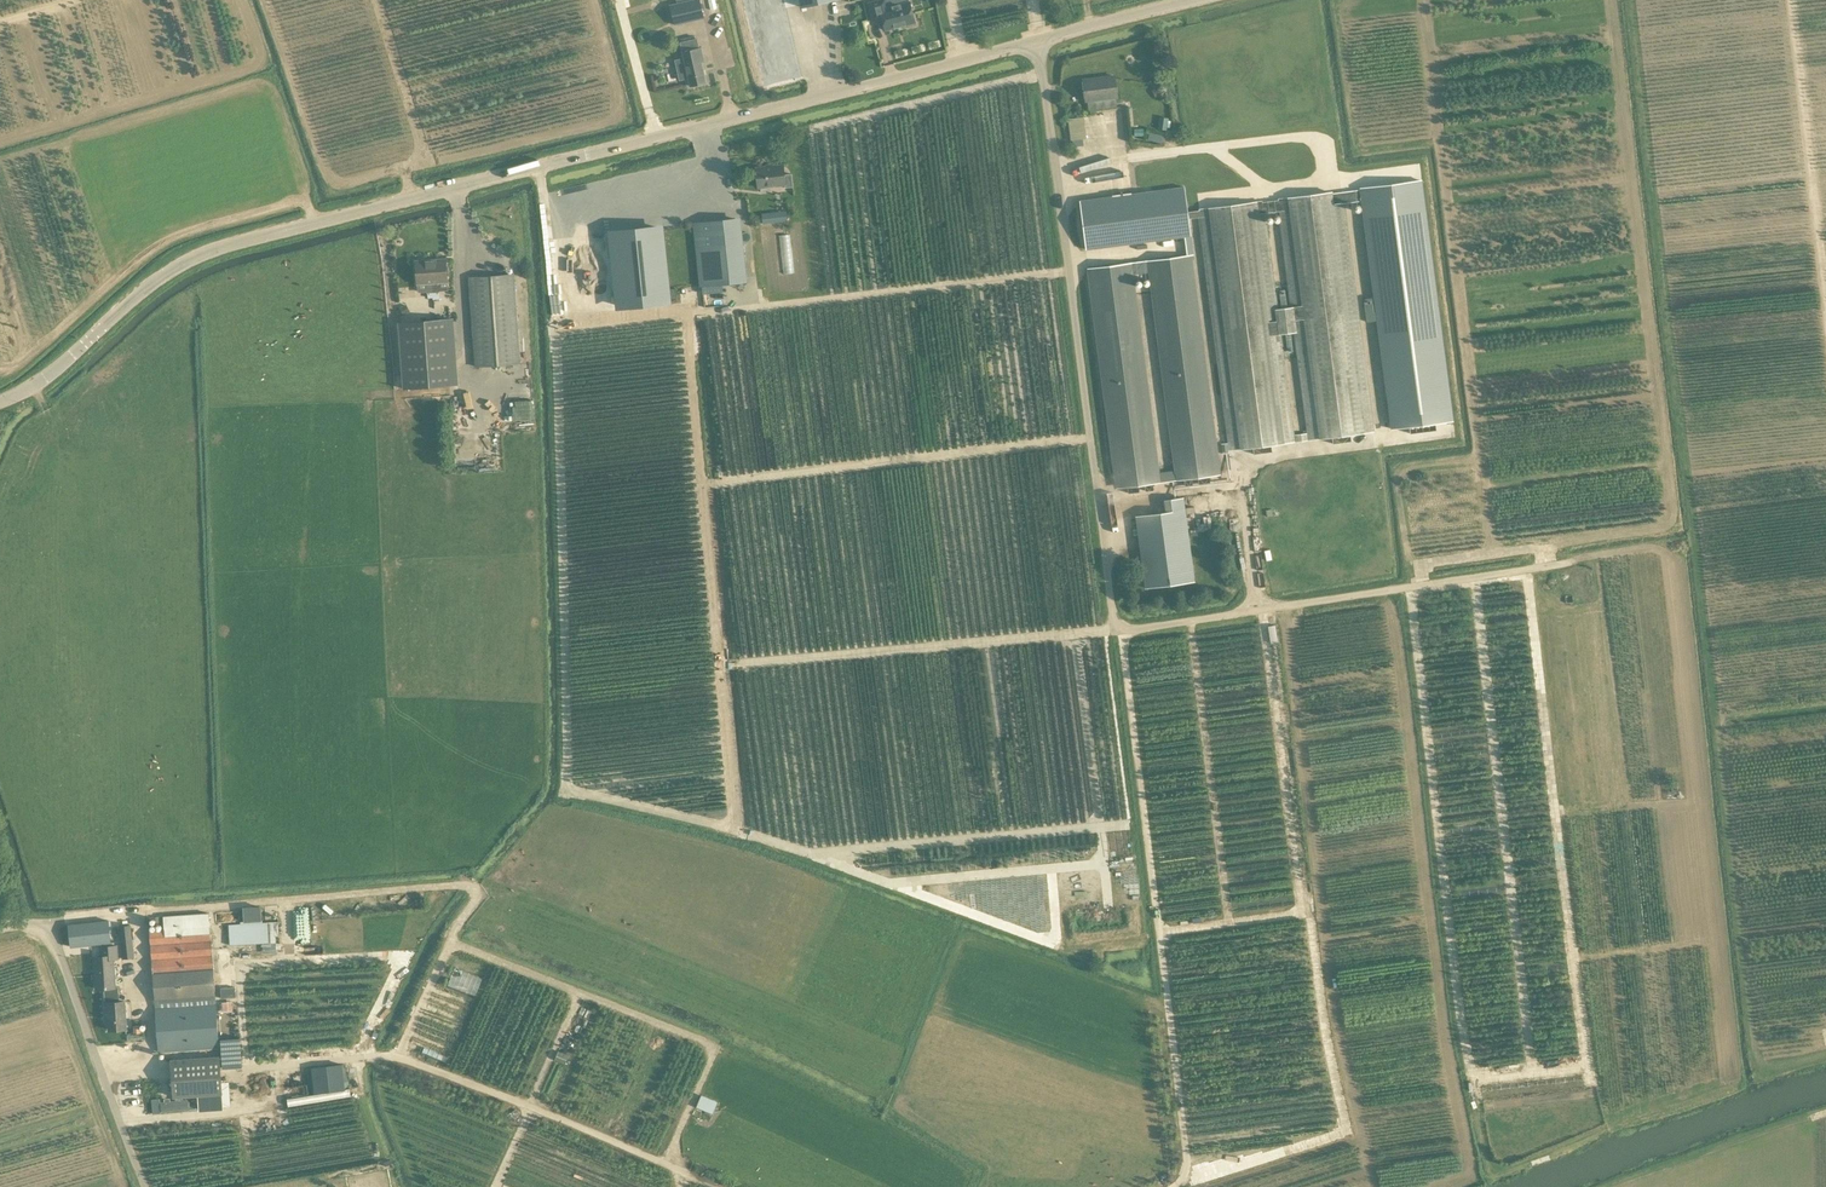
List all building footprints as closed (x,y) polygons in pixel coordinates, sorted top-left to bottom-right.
[(677,2),(669,4),(674,25),(704,18),(700,0),(676,0),(677,2)] [(914,22),(915,22),(910,1),(888,7),(886,0),(879,0),(869,3),(874,21),(882,19),(885,30),(903,25),(907,28),(913,26),(914,22)] [(700,57),(703,56),(701,48),(699,48),(697,39),(682,42),(684,52),(683,52),(684,58),(676,60),(680,79),(688,77),(690,86),(706,82),(700,57)] [(1083,79),(1086,101),(1117,97),(1114,75),(1083,79)] [(1159,87),(1153,90),(1157,96),(1163,93),(1159,87)] [(1086,138),(1084,117),(1068,119),(1071,140),(1086,138)] [(1159,117),(1158,129),(1166,130),(1168,118),(1159,117)] [(1160,144),(1162,137),(1149,133),(1147,140),(1160,144)] [(755,179),(758,180),(759,187),(784,184),(784,187),(793,186),(791,173),(784,174),(783,165),(756,167),(757,170),(754,172),(755,179)] [(1277,201),(1262,203),(1262,202),(1200,210),(1200,211),(1196,212),(1192,212),(1188,213),(1185,187),(1080,201),(1086,249),(1184,236),(1184,237),(1187,255),(1088,268),(1117,485),(1127,483),(1128,493),(1154,489),(1153,480),(1183,476),(1184,485),(1209,482),(1208,473),(1220,471),(1219,467),(1220,466),(1193,259),(1194,259),(1194,254),(1191,236),(1188,218),(1193,218),(1200,217),(1230,443),(1222,444),(1223,454),(1229,453),(1228,450),(1253,447),(1254,454),(1272,452),(1271,445),(1332,437),(1333,444),(1351,442),(1350,434),(1372,432),(1368,401),(1343,204),(1361,202),(1391,429),(1409,427),(1410,434),(1436,431),(1435,423),(1453,421),(1421,181),(1359,189),(1359,190),(1341,193),(1331,194),(1331,193),(1279,200),(1279,201),(1277,201)] [(764,213),(766,223),(775,222),(774,212),(764,213)] [(722,292),(721,282),(744,280),(738,219),(709,222),(709,223),(695,224),(703,294),(722,292)] [(660,228),(612,233),(619,305),(667,300),(660,228)] [(791,249),(791,234),(781,234),(781,249),(791,249)] [(431,260),(433,291),(448,290),(446,258),(431,260)] [(418,292),(433,291),(431,260),(416,261),(417,284),(418,292)] [(475,367),(521,363),(514,273),(468,277),(475,367)] [(410,312),(406,304),(400,308),(404,315),(410,312)] [(402,388),(459,385),(454,317),(397,321),(402,388)] [(508,382),(508,395),(533,394),(533,382),(508,382)] [(1195,581),(1189,538),(1183,497),(1164,499),(1165,511),(1135,516),(1145,588),(1195,581)] [(148,917),(154,999),(155,1007),(158,1052),(219,1048),(216,1003),(209,913),(148,917)] [(1287,940),(1300,937),(1296,919),(1282,922),(1287,940)] [(109,921),(69,924),(71,947),(111,943),(109,921)] [(230,945),(264,943),(276,942),(276,936),(279,935),(278,921),(263,922),(229,924),(230,945)] [(119,926),(122,945),(123,959),(134,957),(130,925),(119,926)] [(103,988),(104,996),(119,995),(119,986),(115,986),(113,959),(118,958),(117,945),(100,947),(101,956),(94,956),(96,989),(103,988)] [(479,995),(484,976),(455,967),(450,986),(479,995)] [(230,989),(221,990),(221,998),(231,997),(230,989)] [(119,995),(104,996),(105,1015),(108,1015),(109,1030),(126,1029),(124,1001),(120,1001),(119,995)] [(222,1010),(232,1010),(232,1002),(222,1002),(222,1010)] [(222,1068),(242,1067),(240,1038),(221,1039),(222,1068)] [(555,1060),(565,1064),(568,1055),(559,1051),(555,1060)] [(183,1096),(187,1096),(222,1094),(220,1057),(171,1060),(173,1097),(176,1096),(176,1101),(160,1102),(161,1111),(188,1109),(188,1100),(183,1100),(183,1096)] [(340,1063),(309,1067),(312,1093),(343,1090),(340,1063)] [(291,1104),(311,1103),(311,1095),(290,1097),(291,1104)] [(701,1096),(696,1106),(713,1114),(717,1104),(701,1096)] [(161,1113),(161,1111),(160,1102),(160,1098),(153,1098),(154,1113),(161,1113)] [(1521,1150),(1504,1153),(1506,1161),(1523,1157),(1521,1150)]
